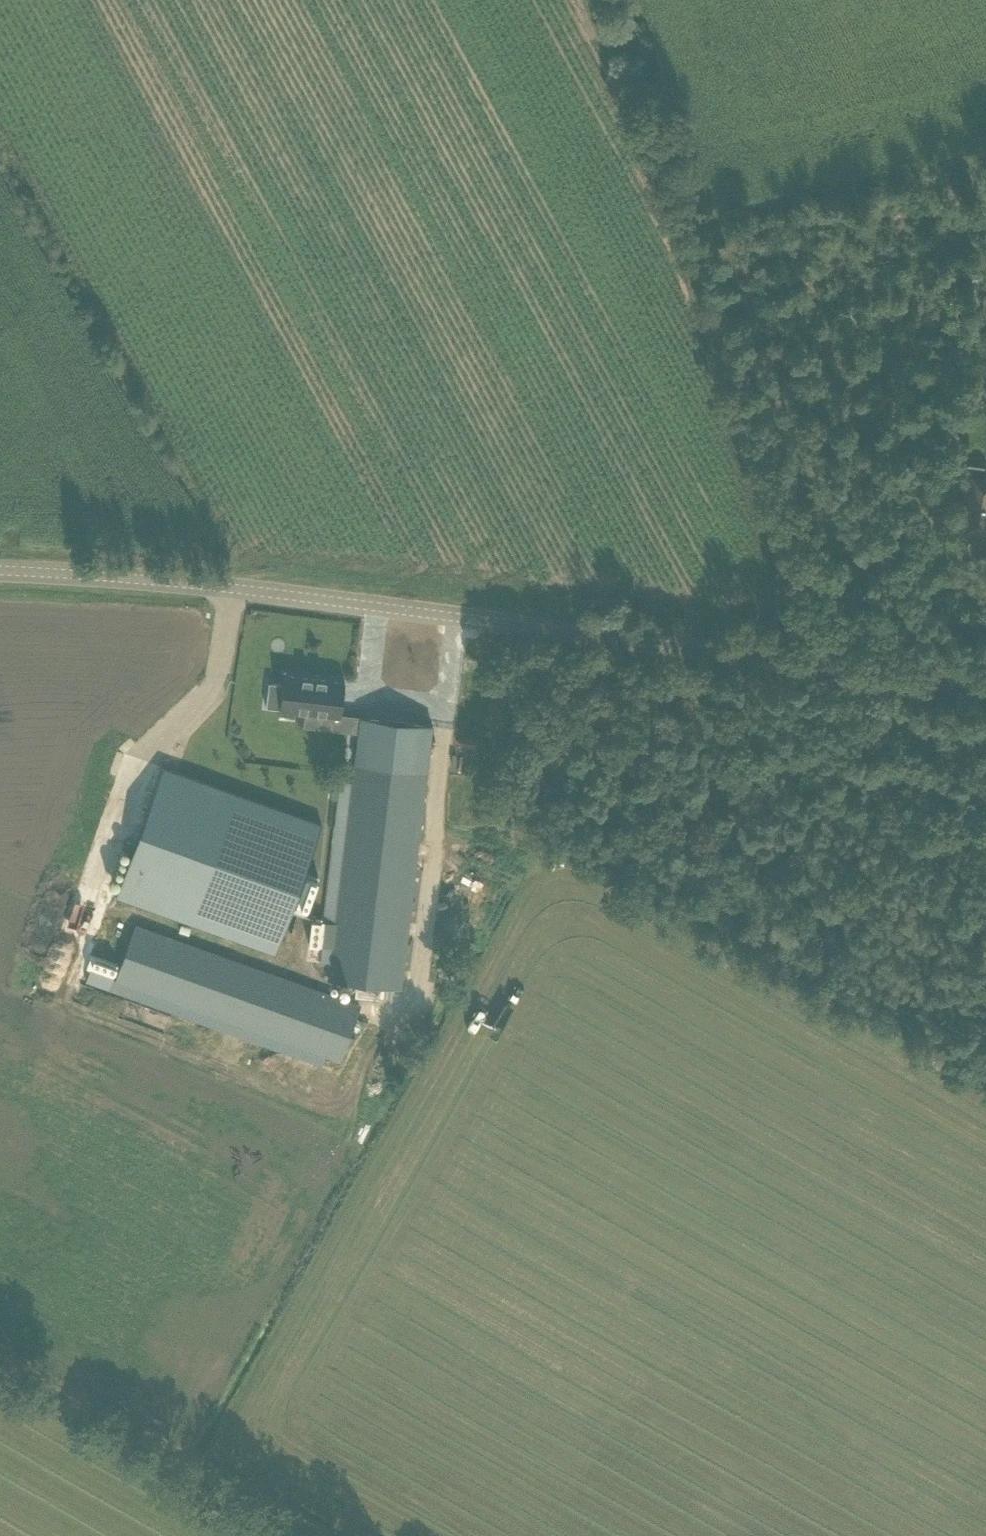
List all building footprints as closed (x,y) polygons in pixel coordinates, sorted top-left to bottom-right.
[(985,533),(985,477),(967,474),(959,529),(985,533)] [(284,674),(283,683),(269,682),(266,707),(341,716),(345,682),(284,674)] [(311,919),(308,944),(322,946),(320,962),(324,963),(329,964),(327,980),(356,984),(354,996),(378,999),(379,996),(392,997),(393,988),(399,989),(430,745),(432,726),(361,717),(359,733),(353,782),(340,780),(339,787),(322,917),(322,921),(311,919)] [(162,767),(116,895),(276,952),(291,909),(305,914),(319,875),(305,870),(322,824),(162,767)] [(94,957),(85,980),(322,1066),(326,1055),(340,1060),(359,1007),(135,926),(115,979),(112,978),(116,965),(94,957)] [(223,1033),(215,1053),(239,1061),(246,1042),(223,1033)]
